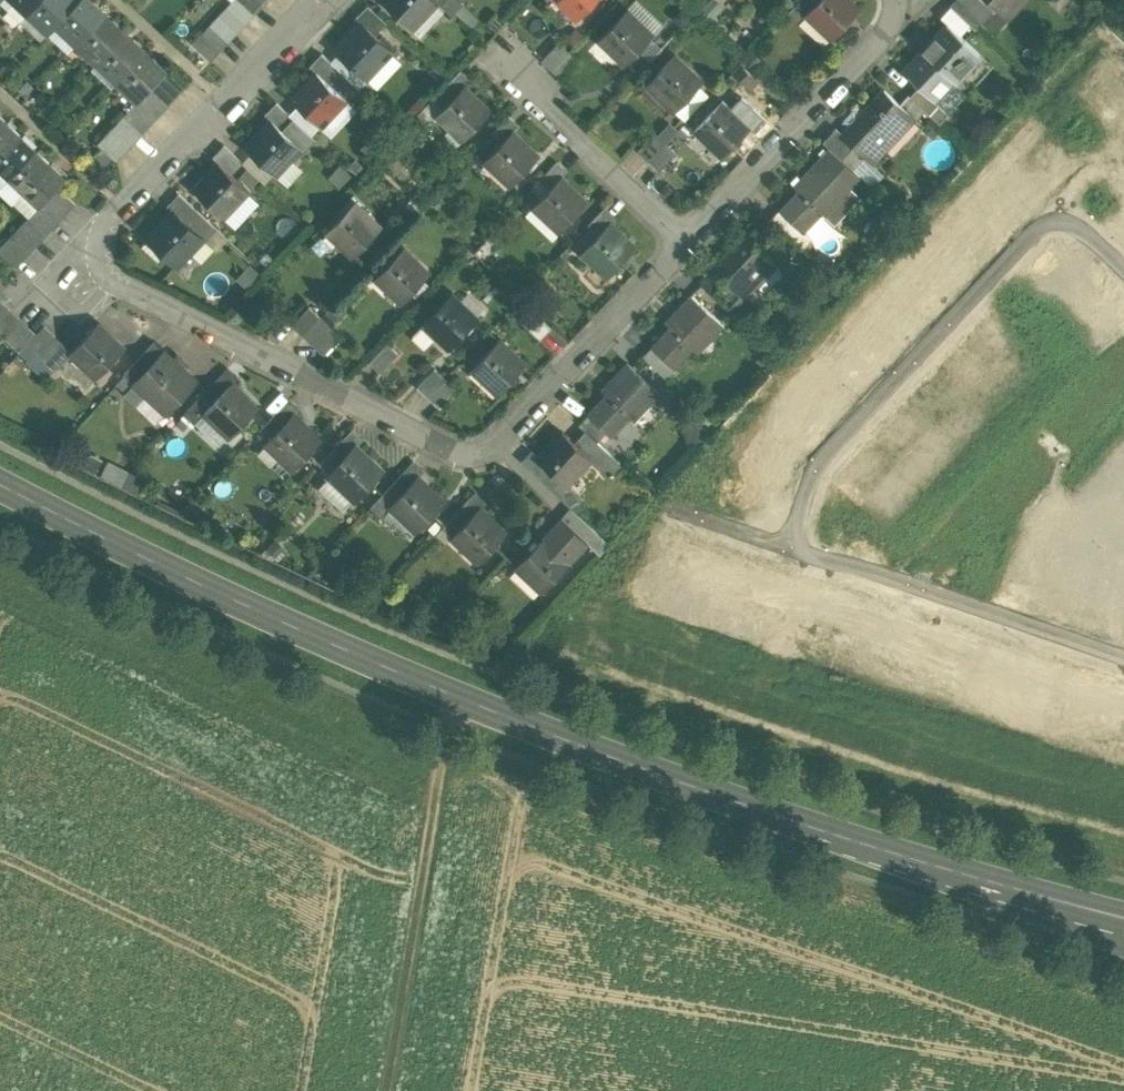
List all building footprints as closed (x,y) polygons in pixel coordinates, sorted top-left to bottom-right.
[(26,16),(41,0),(9,0),(26,16)] [(26,16),(47,35),(56,26),(77,3),(73,0),(41,0),(26,16)] [(56,26),(76,45),(105,14),(89,0),(80,0),(77,3),(56,26)] [(238,0),(233,0),(227,6),(245,23),(253,14),(238,0)] [(256,0),(238,0),(253,14),(261,5),(256,0)] [(383,2),(412,29),(437,2),(435,0),(385,0),(383,2)] [(439,4),(447,11),(457,0),(443,0),(439,4)] [(578,18),(595,0),(559,0),(578,18)] [(806,13),(833,38),(859,10),(849,0),(818,0),(806,13)] [(950,6),(974,29),(980,23),(991,11),(979,0),(956,0),(950,6)] [(991,11),(980,23),(992,34),(1006,19),(1006,20),(1024,0),(979,0),(991,11)] [(385,22),(367,5),(355,17),(363,24),(374,34),(385,22)] [(245,23),(227,6),(218,16),(236,32),(245,23)] [(652,36),(626,11),(599,40),(626,64),(652,36)] [(105,14),(76,45),(97,64),(125,33),(105,14)] [(236,32),(218,16),(210,25),(228,41),(236,32)] [(946,22),(927,43),(932,47),(907,75),(919,87),(935,102),(978,55),(979,55),(980,54),(946,22)] [(374,34),(363,24),(338,51),(366,77),(391,51),(374,34)] [(228,41),(210,25),(201,34),(219,50),(228,41)] [(125,33),(97,64),(117,83),(146,52),(125,33)] [(219,50),(201,34),(192,43),(210,60),(219,50)] [(569,52),(559,43),(542,60),(553,70),(569,52)] [(167,71),(146,52),(117,83),(138,102),(158,80),(159,79),(167,71)] [(569,52),(553,70),(564,80),(580,62),(569,52)] [(340,71),(322,54),(310,66),(317,73),(328,83),(340,71)] [(701,82),(673,57),(647,85),(675,110),(701,82)] [(185,88),(167,71),(159,79),(158,80),(176,97),(185,88)] [(470,80),(460,71),(443,88),(453,97),(463,86),(463,87),(470,80)] [(328,83),(317,73),(292,99),(320,126),(345,99),(328,83)] [(176,97),(158,80),(149,90),(167,106),(176,97)] [(463,87),(463,86),(453,97),(436,114),(463,140),(490,112),(463,87)] [(935,102),(919,87),(910,96),(939,123),(948,114),(935,102)] [(167,106),(149,90),(140,99),(158,116),(167,106)] [(914,117),(884,90),(874,101),(904,128),(914,117)] [(730,110),(749,127),(753,131),(765,119),(742,97),(730,110)] [(158,116),(140,99),(138,102),(132,108),(150,125),(158,116)] [(844,135),(843,136),(854,146),(865,157),(872,163),(904,128),(874,101),(844,135)] [(295,119),(277,102),(265,114),(271,120),(272,120),(284,131),(295,119)] [(722,102),(700,125),(711,136),(706,141),(722,155),(749,127),(730,110),(722,102)] [(150,125),(132,108),(124,116),(141,133),(150,125)] [(141,133),(124,116),(115,126),(132,143),(141,133)] [(508,117),(492,134),(501,143),(511,132),(512,133),(519,127),(508,117)] [(316,139),(295,119),(284,131),(303,148),(301,150),(303,152),(316,139)] [(284,131),(272,120),(271,120),(246,147),(271,171),(275,174),(290,158),(292,159),(301,150),(303,148),(284,131)] [(0,130),(0,160),(22,136),(7,123),(0,130)] [(711,136),(700,125),(695,130),(706,141),(711,136)] [(132,143),(115,126),(106,135),(124,152),(132,143)] [(678,127),(667,141),(676,149),(688,134),(678,127)] [(854,146),(843,136),(844,135),(837,128),(823,142),(830,148),(842,159),(854,146)] [(512,133),(511,132),(501,143),(484,161),(511,187),(538,158),(512,133)] [(665,143),(655,133),(638,151),(648,161),(665,143)] [(124,152),(106,135),(99,143),(116,160),(124,152)] [(0,160),(0,169),(10,178),(37,150),(22,136),(0,160)] [(676,153),(665,143),(648,161),(659,171),(676,153)] [(241,161),(224,144),(212,157),(219,164),(229,173),(241,161)] [(865,157),(854,146),(842,159),(853,170),(865,157)] [(842,159),(830,148),(819,158),(850,187),(860,176),(853,170),(842,159)] [(51,164),(37,150),(10,178),(25,192),(51,164)] [(271,171),(253,154),(244,163),(262,180),(271,171)] [(290,158),(275,174),(287,186),(302,169),(292,159),(290,158)] [(819,158),(794,186),(799,190),(779,210),(799,229),(802,232),(822,211),(827,215),(852,189),(850,187),(819,158)] [(556,162),(540,179),(550,189),(560,179),(561,179),(567,172),(556,162)] [(51,164),(25,192),(40,205),(49,196),(58,187),(66,177),(51,164)] [(219,164),(194,190),(222,216),(247,190),(229,173),(219,164)] [(561,179),(560,179),(550,189),(534,206),(561,231),(587,204),(561,179)] [(75,203),(58,187),(49,196),(67,212),(75,203)] [(852,189),(827,215),(834,223),(859,196),(852,189)] [(217,230),(178,193),(166,205),(173,212),(201,239),(200,239),(205,244),(217,230)] [(67,212),(49,196),(40,205),(58,222),(67,212)] [(380,228),(353,203),(327,232),(354,257),(380,228)] [(58,222),(40,205),(32,214),(50,231),(58,222)] [(604,209),(587,227),(597,236),(608,224),(609,225),(615,219),(604,209)] [(799,229),(779,210),(770,220),(790,238),(799,229)] [(173,212),(147,238),(175,265),(200,239),(201,239),(173,212)] [(50,231),(32,214),(23,223),(41,240),(50,231)] [(41,240),(23,223),(15,233),(32,249),(41,240)] [(597,236),(581,252),(608,277),(634,249),(609,225),(608,224),(597,236)] [(32,249),(15,233),(6,242),(24,258),(32,249)] [(748,236),(715,271),(723,278),(744,299),(745,298),(777,264),(748,236)] [(6,242),(0,248),(0,253),(15,267),(24,258),(6,242)] [(430,275),(403,249),(377,277),(404,303),(430,275)] [(744,299),(723,278),(710,291),(743,321),(755,308),(745,298),(744,299)] [(451,294),(429,317),(439,327),(435,332),(438,335),(451,347),(478,319),(451,294)] [(679,319),(652,346),(676,368),(695,347),(699,351),(724,325),(693,294),(674,314),(679,319)] [(9,309),(0,301),(0,319),(9,309)] [(309,308),(292,326),(303,335),(319,318),(309,308)] [(0,319),(0,334),(2,336),(18,318),(9,309),(0,319)] [(439,327),(429,317),(425,322),(425,323),(435,332),(439,327)] [(27,326),(18,318),(2,336),(10,344),(27,326)] [(319,318),(303,335),(313,345),(329,327),(319,318)] [(435,332),(425,323),(413,336),(426,348),(438,335),(435,332)] [(98,324),(72,352),(72,353),(97,377),(124,348),(98,324)] [(27,326),(10,344),(20,352),(28,344),(37,335),(27,326)] [(37,335),(28,344),(37,353),(54,336),(44,327),(37,335)] [(329,327),(313,345),(324,355),(340,337),(329,327)] [(54,336),(37,353),(46,362),(62,344),(54,336)] [(526,365),(499,339),(477,362),(488,372),(484,377),(500,392),(526,365)] [(154,342),(124,375),(134,384),(135,383),(165,352),(154,342)] [(399,353),(387,342),(369,362),(381,373),(399,353)] [(62,344),(46,362),(56,371),(72,353),(72,352),(62,344)] [(676,368),(652,346),(643,356),(666,378),(676,368)] [(165,352),(135,383),(146,393),(147,391),(169,411),(196,381),(165,352)] [(614,387),(588,415),(589,416),(606,432),(611,437),(630,416),(627,413),(637,402),(649,405),(660,392),(627,362),(609,382),(614,387)] [(227,368),(211,385),(220,394),(230,384),(231,384),(237,378),(227,368)] [(445,378),(435,369),(419,387),(429,396),(445,378)] [(445,378),(429,396),(439,406),(456,388),(445,378)] [(220,394),(204,412),(231,436),(257,408),(231,384),(230,384),(220,394)] [(299,410),(289,401),(273,418),(282,427),(292,415),(294,416),(299,410)] [(294,416),(292,415),(282,427),(266,443),(293,468),(319,440),(294,416)] [(606,432),(589,416),(581,425),(586,430),(598,441),(606,432)] [(1123,443),(1123,422),(1115,427),(1123,443)] [(598,441),(586,430),(575,442),(591,457),(590,459),(607,475),(620,461),(598,441)] [(362,441),(352,431),(335,448),(344,457),(355,445),(357,446),(362,441)] [(539,457),(538,458),(548,468),(566,484),(567,483),(590,459),(591,457),(575,442),(563,431),(539,457)] [(357,446),(355,445),(344,457),(329,474),(356,500),(383,471),(357,446)] [(539,457),(532,451),(522,461),(540,478),(548,468),(538,458),(539,457)] [(414,461),(397,479),(406,488),(417,476),(418,477),(424,471),(414,461)] [(581,497),(567,483),(566,484),(548,468),(540,478),(571,507),(581,497)] [(406,488),(390,505),(418,531),(445,502),(418,477),(417,476),(406,488)] [(476,493),(443,527),(452,536),(479,508),(480,509),(486,502),(476,493)] [(610,543),(571,507),(562,517),(588,542),(600,554),(610,543)] [(479,508),(452,536),(480,562),(506,534),(480,509),(479,508)] [(588,542),(562,517),(543,537),(570,562),(588,542)] [(543,537),(517,565),(544,590),(570,562),(543,537)]
